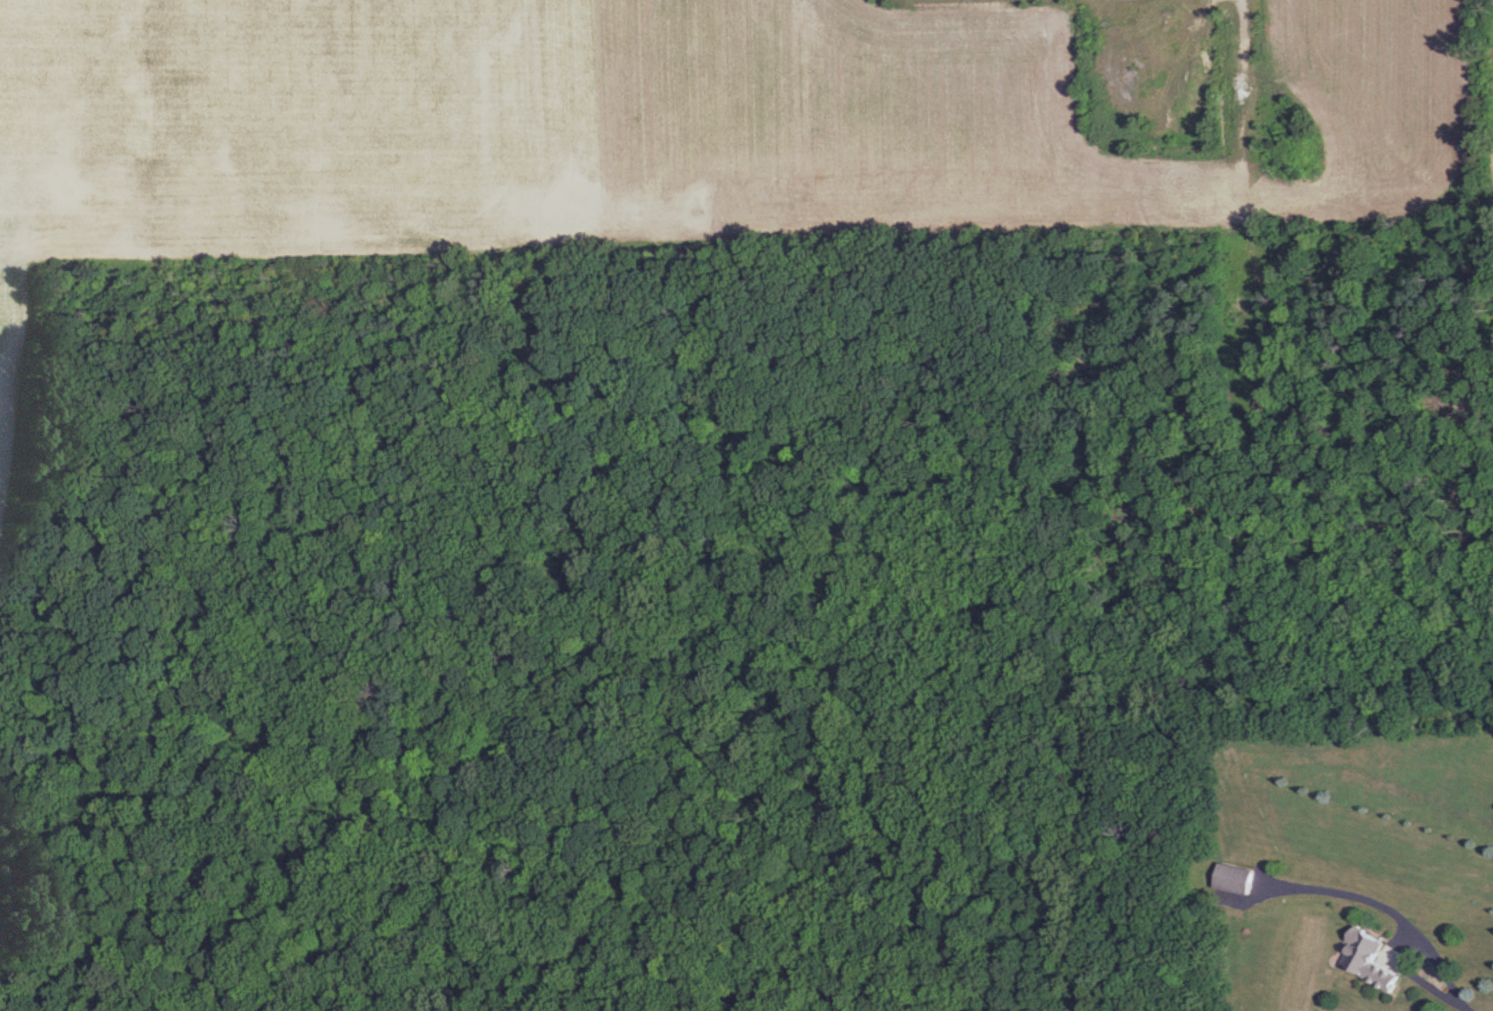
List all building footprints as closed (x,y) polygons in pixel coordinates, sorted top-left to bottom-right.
[(1221,888),(1255,896),(1261,871),(1228,862),(1221,888)] [(1384,964),(1395,942),(1363,926),(1345,963),(1402,992),(1409,976),(1384,964)]
